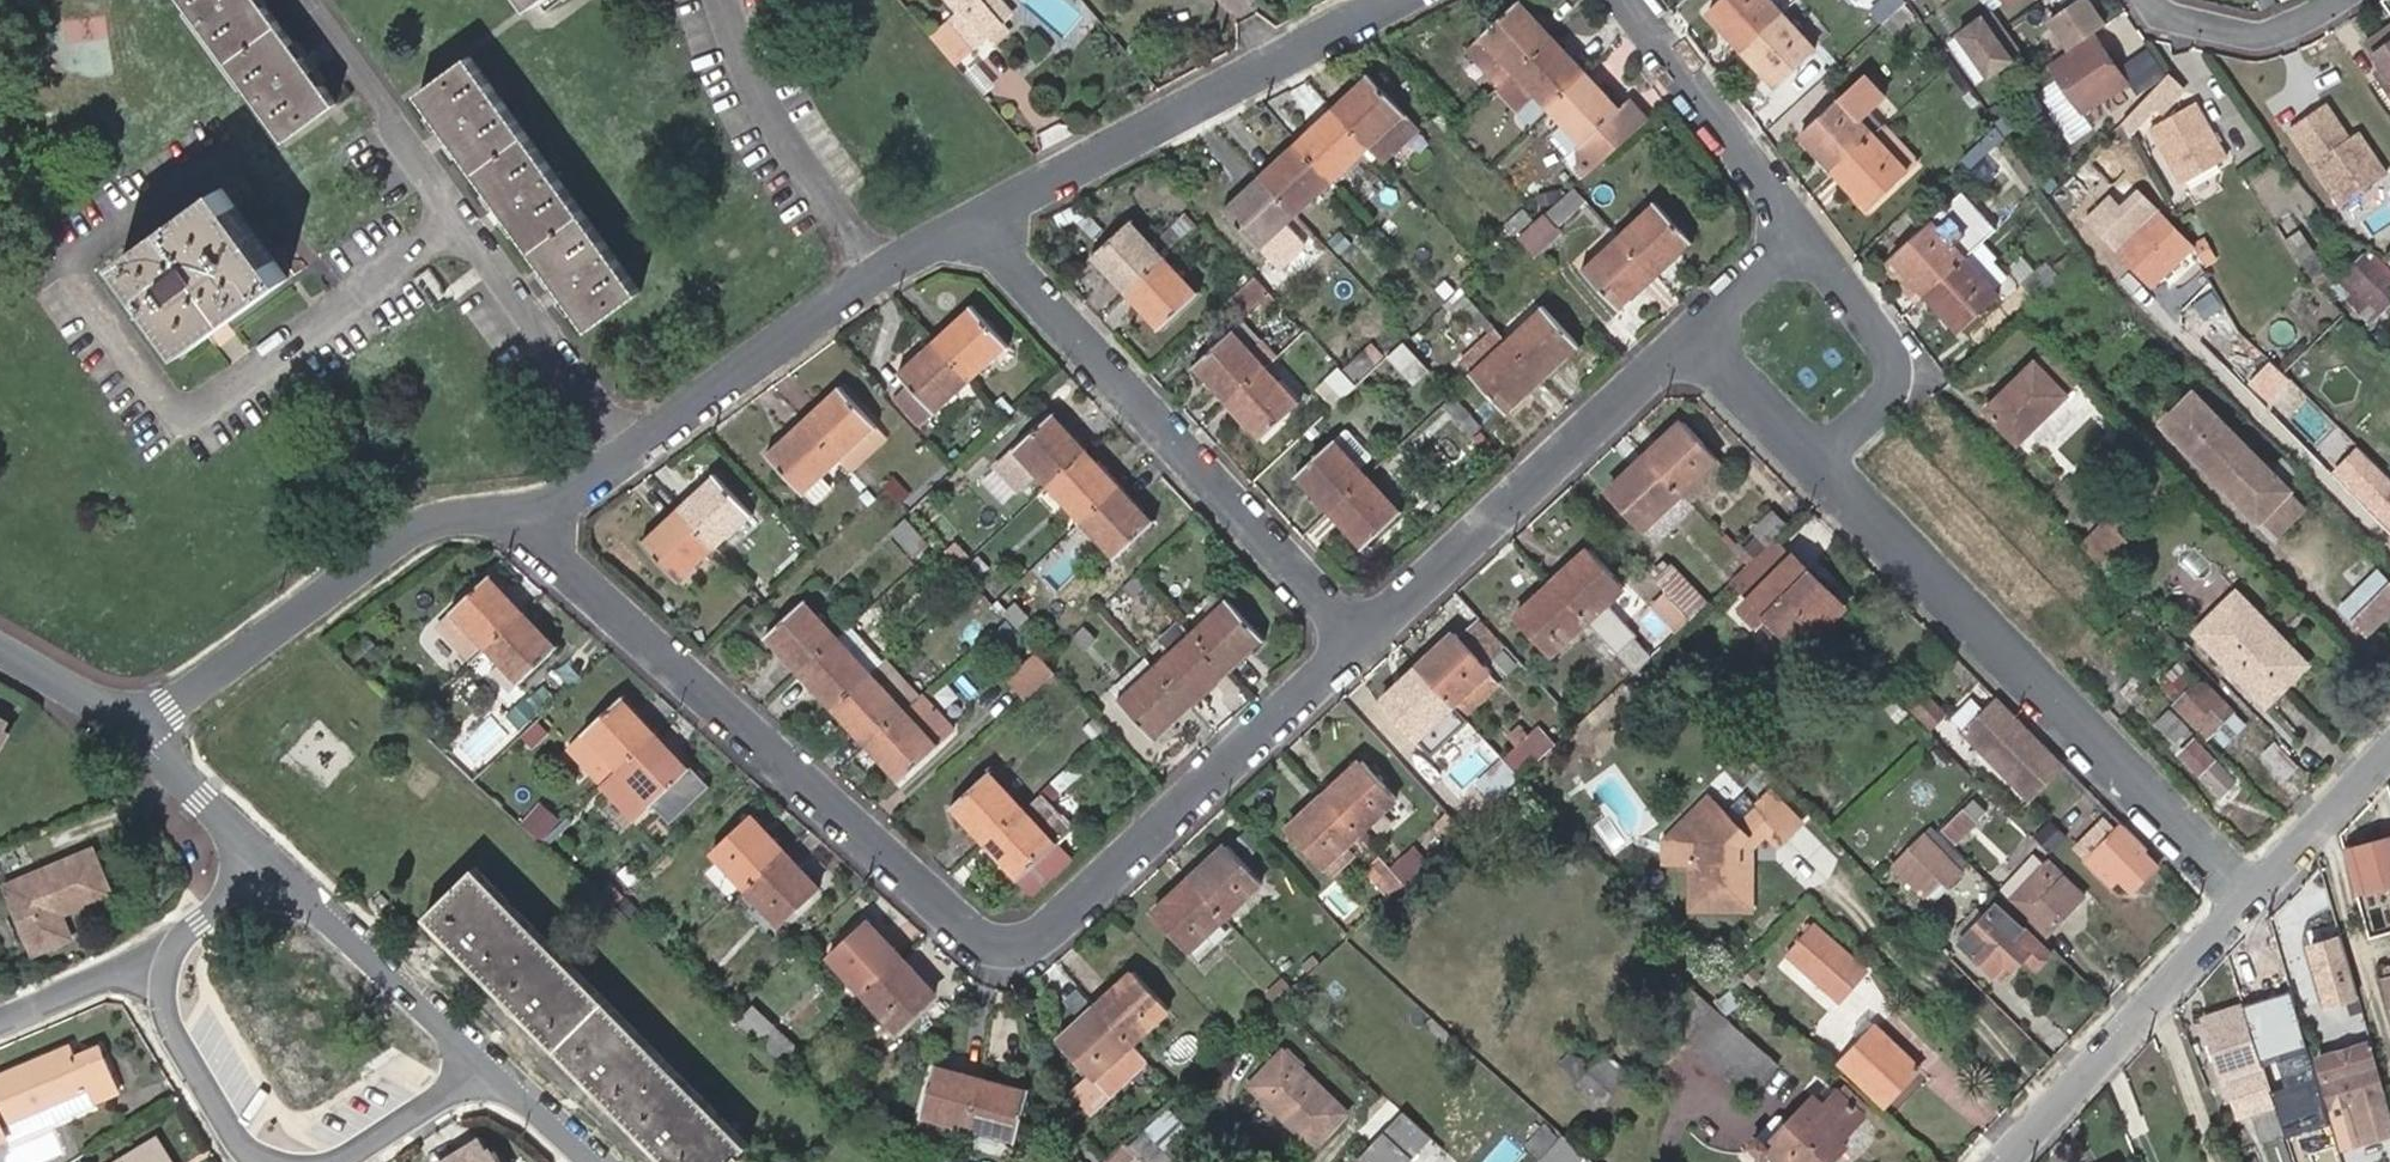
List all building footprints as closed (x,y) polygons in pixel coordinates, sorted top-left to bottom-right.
[(340,102),(263,0),(187,0),(287,140),(340,102)] [(955,10),(959,7),(980,35),(984,40),(1000,27),(994,21),(976,0),(946,0),(955,10)] [(994,21),(1003,12),(993,0),(976,0),(994,21)] [(1516,73),(1556,36),(1523,0),(1519,0),(1469,47),(1503,85),(1516,73)] [(1741,50),(1779,15),(1766,0),(1724,0),(1708,14),(1741,50)] [(2009,21),(2038,0),(1993,0),(2009,21)] [(1957,31),(1989,75),(2026,48),(1994,4),(1957,31)] [(931,31),(952,58),(980,35),(959,7),(955,10),(931,31)] [(1779,15),(1741,50),(1776,88),(1814,53),(1779,15)] [(2363,38),(2381,66),(2374,71),(2389,96),(2389,20),(2363,38)] [(925,36),(948,62),(952,58),(931,31),(925,36)] [(1516,73),(1548,108),(1588,71),(1556,36),(1516,73)] [(2130,96),(2097,50),(2053,82),(2086,128),(2104,115),(2120,104),(2130,96)] [(422,96),(591,328),(645,291),(472,59),(422,96)] [(1602,162),(1649,119),(1630,98),(1621,106),(1588,71),(1548,108),(1582,144),(1578,148),(1577,173),(1583,179),(1598,165),(1602,162)] [(1332,108),(1371,150),(1386,165),(1423,131),(1368,74),(1332,108)] [(2356,130),(2333,95),(2289,124),(2342,204),(2389,172),(2389,164),(2364,125),(2356,130)] [(1800,134),(1834,171),(1871,137),(1839,101),(1800,134)] [(2120,104),(2104,115),(2110,124),(2126,113),(2120,104)] [(1332,108),(1297,142),(1336,184),(1371,150),(1332,108)] [(1919,164),(1884,126),(1871,137),(1905,177),(1919,164)] [(2118,131),(2100,148),(2108,155),(2126,138),(2118,131)] [(1871,137),(1834,171),(1868,210),(1905,177),(1871,137)] [(1297,142),(1261,175),(1300,218),(1336,184),(1297,142)] [(1602,162),(1598,165),(1583,179),(1575,186),(1587,199),(1614,175),(1602,162)] [(1300,218),(1261,175),(1223,210),(1265,252),(1300,218)] [(115,266),(183,358),(290,280),(222,188),(115,266)] [(1620,235),(1658,276),(1694,242),(1656,202),(1620,235)] [(1893,254),(1926,292),(1963,258),(1982,242),(1947,205),(1893,254)] [(2152,280),(2187,243),(2154,212),(2134,231),(2116,216),(2100,232),(2152,280)] [(1092,257),(1126,294),(1167,255),(1133,218),(1092,257)] [(2287,238),(2301,259),(2316,251),(2301,229),(2287,238)] [(1620,311),(1658,276),(1620,235),(1582,270),(1620,311)] [(2372,248),(2371,248),(2370,248),(2343,275),(2336,283),(2372,320),(2389,302),(2389,266),(2377,252),(2372,248)] [(2316,251),(2301,259),(2313,278),(2327,268),(2316,251)] [(1882,263),(1914,302),(1926,292),(1893,254),(1882,263)] [(1167,255),(1126,294),(1161,333),(1202,294),(1167,255)] [(1963,258),(1926,292),(1961,332),(1999,297),(1963,258)] [(2331,277),(2336,283),(2343,275),(2337,269),(2331,277)] [(970,303),(935,336),(974,378),(1008,345),(970,303)] [(1507,341),(1545,381),(1580,349),(1542,307),(1507,341)] [(1508,416),(1545,381),(1507,341),(1495,327),(1459,360),(1508,416)] [(1194,368),(1227,404),(1269,364),(1236,328),(1194,368)] [(974,378),(935,336),(897,372),(909,386),(896,397),(923,425),(974,378)] [(1415,382),(1429,370),(1404,343),(1389,356),(1415,382)] [(2033,362),(2015,379),(2019,383),(2006,395),(2002,391),(1985,409),(2019,443),(2067,395),(2033,362)] [(1269,364),(1227,404),(1262,441),(1303,402),(1269,364)] [(2019,383),(2015,379),(2002,391),(2006,395),(2019,383)] [(839,384),(803,417),(840,458),(876,426),(839,384)] [(2196,386),(2158,422),(2258,526),(2296,490),(2196,386)] [(1046,486),(1089,448),(1055,411),(1013,450),(1046,486)] [(840,458),(803,417),(763,454),(801,495),(816,482),(840,458)] [(1680,495),(1717,460),(1684,423),(1646,458),(1680,495)] [(840,458),(853,471),(888,439),(876,426),(840,458)] [(1294,475),(1328,512),(1370,473),(1336,437),(1294,475)] [(2332,471),(2389,529),(2389,479),(2357,446),(2332,471)] [(1123,484),(1089,448),(1046,486),(1082,522),(1123,484)] [(1643,528),(1680,495),(1646,458),(1609,492),(1643,528)] [(1680,495),(1693,509),(1710,495),(1703,488),(1725,469),(1717,460),(1680,495)] [(679,504),(717,547),(752,515),(712,473),(679,504)] [(1370,473),(1328,512),(1363,549),(1406,510),(1370,473)] [(816,482),(801,495),(813,507),(826,494),(816,482)] [(1156,520),(1123,484),(1082,522),(1116,558),(1156,520)] [(682,581),(717,547),(679,504),(641,538),(682,581)] [(1788,520),(1775,504),(1758,521),(1770,535),(1788,520)] [(2107,521),(2082,545),(2106,569),(2131,543),(2107,521)] [(1216,532),(1208,523),(1198,532),(1206,541),(1216,532)] [(1583,624),(1629,675),(1647,658),(1600,609),(1622,589),(1588,552),(1550,587),(1583,624)] [(1770,615),(1802,649),(1846,606),(1795,556),(1746,605),(1762,622),(1770,615)] [(2353,618),(2366,633),(2389,609),(2389,579),(2383,571),(2358,595),(2367,604),(2353,618)] [(436,624),(469,660),(484,646),(524,608),(490,574),(436,624)] [(1546,659),(1583,624),(1550,587),(1511,623),(1546,659)] [(2237,594),(2198,632),(2266,705),(2307,666),(2237,594)] [(2345,608),(2353,618),(2367,604),(2358,595),(2345,608)] [(763,634),(799,673),(840,634),(805,596),(763,634)] [(1227,597),(1191,630),(1230,673),(1265,639),(1227,597)] [(1006,610),(1020,626),(1032,615),(1018,599),(1006,610)] [(560,645),(524,608),(484,646),(520,684),(560,645)] [(1796,655),(1802,649),(1770,615),(1762,622),(1796,655)] [(1484,664),(1502,646),(1479,620),(1460,638),(1484,664)] [(2120,624),(2109,636),(2124,649),(2134,636),(2120,624)] [(1230,673),(1191,630),(1155,665),(1194,706),(1230,673)] [(1456,633),(1418,668),(1452,706),(1490,671),(1484,664),(1460,638),(1456,633)] [(840,634),(799,673),(832,708),(872,670),(840,634)] [(1664,665),(1653,653),(1647,658),(1629,675),(1574,726),(1575,726),(1585,738),(1664,665)] [(1045,657),(1042,654),(1014,681),(1030,696),(1058,670),(1045,657)] [(920,694),(886,657),(872,670),(906,707),(920,694)] [(2214,732),(2234,711),(2183,659),(2164,679),(2181,699),(2178,705),(2209,737),(2214,732)] [(1194,706),(1155,665),(1119,698),(1158,740),(1194,706)] [(1452,706),(1418,668),(1381,702),(1417,738),(1452,706)] [(872,670),(832,708),(866,746),(906,707),(872,670)] [(1452,706),(1463,717),(1500,682),(1490,671),(1452,706)] [(1946,714),(1924,691),(1912,703),(1933,726),(1946,714)] [(955,730),(920,694),(906,707),(866,746),(898,780),(955,730)] [(2031,798),(2065,764),(1995,695),(1961,728),(2031,798)] [(620,770),(660,733),(625,696),(568,747),(600,781),(616,767),(620,770)] [(2174,711),(2161,724),(2175,739),(2188,726),(2174,711)] [(2246,723),(2234,711),(2214,732),(2226,743),(2246,723)] [(1503,761),(1517,777),(1553,745),(1537,728),(1503,761)] [(620,770),(604,785),(618,800),(618,804),(635,822),(694,769),(660,733),(620,770)] [(2216,786),(2229,773),(2197,740),(2183,753),(2216,786)] [(2300,765),(2277,743),(2264,755),(2287,778),(2300,765)] [(1324,795),(1358,832),(1395,798),(1363,761),(1324,795)] [(948,804),(983,843),(1024,805),(990,767),(948,804)] [(2231,776),(2229,773),(2216,786),(2217,786),(2221,791),(2235,778),(2231,776)] [(1522,794),(1511,785),(1462,830),(1412,877),(1422,886),(1522,794)] [(1075,825),(1042,787),(1024,805),(983,843),(1016,880),(1075,825)] [(1674,839),(1675,859),(1690,860),(1690,908),(1750,908),(1751,858),(1738,859),(1738,841),(1763,817),(1770,824),(1784,837),(1801,819),(1769,789),(1736,821),(1708,796),(1694,809),(1699,814),(1674,839)] [(1321,865),(1358,832),(1324,795),(1287,829),(1321,865)] [(1664,859),(1675,859),(1674,839),(1699,814),(1694,809),(1665,839),(1664,859)] [(1964,809),(1945,829),(1957,842),(1976,822),(1964,809)] [(2050,813),(2036,827),(2051,842),(2066,828),(2050,813)] [(715,849),(749,887),(786,852),(752,816),(715,849)] [(1738,859),(1751,858),(1752,842),(1763,830),(1770,824),(1763,817),(1738,841),(1738,859)] [(2147,847),(2123,823),(2088,856),(2111,881),(2118,875),(2130,888),(2156,863),(2144,850),(2147,847)] [(1784,837),(1770,824),(1763,830),(1777,844),(1784,837)] [(1898,864),(1925,891),(1939,877),(1946,884),(1960,871),(1926,838),(1898,864)] [(1190,879),(1224,915),(1261,881),(1228,844),(1190,879)] [(107,898),(89,852),(0,889),(0,891),(27,958),(67,942),(59,918),(107,898)] [(786,852),(749,887),(784,925),(822,889),(786,852)] [(2042,866),(2013,896),(2048,932),(2086,894),(2061,872),(2055,879),(2042,866)] [(680,1161),(734,1161),(736,1160),(738,1161),(739,1161),(745,1155),(743,1151),(752,1143),(475,872),(424,921),(437,933),(448,924),(461,936),(450,946),(504,999),(514,989),(528,1002),(518,1013),(594,1086),(603,1076),(618,1090),(608,1100),(663,1153),(672,1143),(686,1155),(680,1161)] [(1939,877),(1925,891),(1932,898),(1946,884),(1939,877)] [(1186,950),(1224,915),(1190,879),(1152,913),(1186,950)] [(2004,958),(2012,966),(2028,947),(2038,957),(2047,948),(1997,902),(1982,919),(1967,936),(1964,940),(1993,969),(2004,958)] [(1967,936),(1982,919),(1974,911),(1958,928),(1967,936)] [(863,991),(901,955),(867,919),(829,955),(863,991)] [(448,924),(437,933),(450,946),(461,936),(448,924)] [(1788,953),(1840,995),(1865,966),(1833,939),(1821,953),(1801,937),(1788,953)] [(2335,978),(2350,975),(2341,938),(2319,943),(2322,957),(2329,956),(2335,978)] [(934,992),(901,955),(863,991),(898,1028),(934,992)] [(2002,978),(2012,966),(2004,958),(1993,969),(2002,978)] [(1097,1005),(1130,1042),(1168,1008),(1134,971),(1097,1005)] [(1809,975),(1802,986),(1808,991),(1817,981),(1809,975)] [(1650,1005),(1639,1016),(1670,1047),(1682,1036),(1749,1095),(1776,1065),(1685,983),(1655,1011),(1650,1005)] [(504,999),(518,1013),(528,1002),(514,989),(504,999)] [(2227,1081),(2265,1069),(2243,1002),(2205,1016),(2227,1081)] [(1111,1096),(1149,1062),(1130,1042),(1097,1005),(1059,1040),(1091,1074),(1110,1094),(1111,1096)] [(771,1023),(757,1037),(776,1054),(790,1040),(771,1023)] [(1896,1076),(1903,1083),(1919,1066),(1876,1024),(1864,1035),(1858,1028),(1854,1033),(1859,1040),(1841,1059),(1875,1095),(1896,1076)] [(2291,1108),(2311,1101),(2307,1090),(2290,1031),(2269,1038),(2287,1095),(2291,1108)] [(776,1054),(786,1063),(800,1050),(790,1040),(776,1054)] [(2332,1106),(2385,1093),(2371,1041),(2318,1054),(2332,1106)] [(0,1076),(0,1145),(17,1138),(12,1128),(98,1091),(103,1100),(127,1089),(107,1043),(84,1054),(79,1043),(0,1076)] [(1343,1106),(1276,1051),(1246,1085),(1311,1143),(1343,1106)] [(1557,1063),(1567,1071),(1574,1065),(1564,1056),(1557,1063)] [(1601,1106),(1625,1081),(1601,1059),(1592,1068),(1580,1058),(1574,1065),(1567,1071),(1580,1082),(1578,1083),(1601,1106)] [(946,1122),(970,1130),(984,1073),(933,1061),(917,1132),(942,1139),(946,1122)] [(984,1073),(970,1130),(1018,1140),(1031,1084),(984,1073)] [(1093,1112),(1110,1094),(1091,1074),(1073,1090),(1093,1112)] [(594,1086),(608,1100),(618,1090),(603,1076),(594,1086)] [(1883,1103),(1903,1083),(1896,1076),(1875,1095),(1883,1103)] [(17,1138),(19,1144),(104,1106),(103,1100),(98,1091),(12,1128),(17,1138)] [(1767,1147),(1758,1138),(1749,1146),(1766,1161),(1828,1161),(1846,1143),(1841,1140),(1862,1114),(1838,1093),(1828,1103),(1817,1096),(1767,1147)] [(2283,1123),(2315,1114),(2311,1101),(2291,1108),(2287,1095),(2274,1098),(2283,1123)] [(2106,1113),(2094,1104),(2084,1114),(2095,1123),(2106,1113)] [(2251,1109),(2260,1139),(2277,1133),(2268,1104),(2251,1109)] [(1398,1107),(1358,1151),(1371,1161),(1396,1161),(1426,1131),(1398,1107)] [(2389,1140),(2389,1128),(2389,1125),(2384,1108),(2376,1110),(2373,1111),(2378,1128),(2382,1142),(2389,1140)] [(2378,1128),(2373,1111),(2362,1115),(2366,1131),(2378,1128)] [(1545,1159),(1561,1139),(1552,1132),(1536,1150),(1545,1159)] [(477,1134),(433,1161),(495,1161),(477,1134)] [(1565,1135),(1561,1139),(1545,1159),(1549,1161),(1596,1161),(1565,1135)] [(157,1141),(150,1144),(161,1161),(170,1161),(157,1141)] [(672,1161),(680,1161),(686,1155),(672,1143),(663,1153),(672,1161)] [(150,1144),(122,1161),(161,1161),(150,1144)] [(1105,1161),(1124,1161),(1134,1153),(1123,1144),(1105,1161)]
